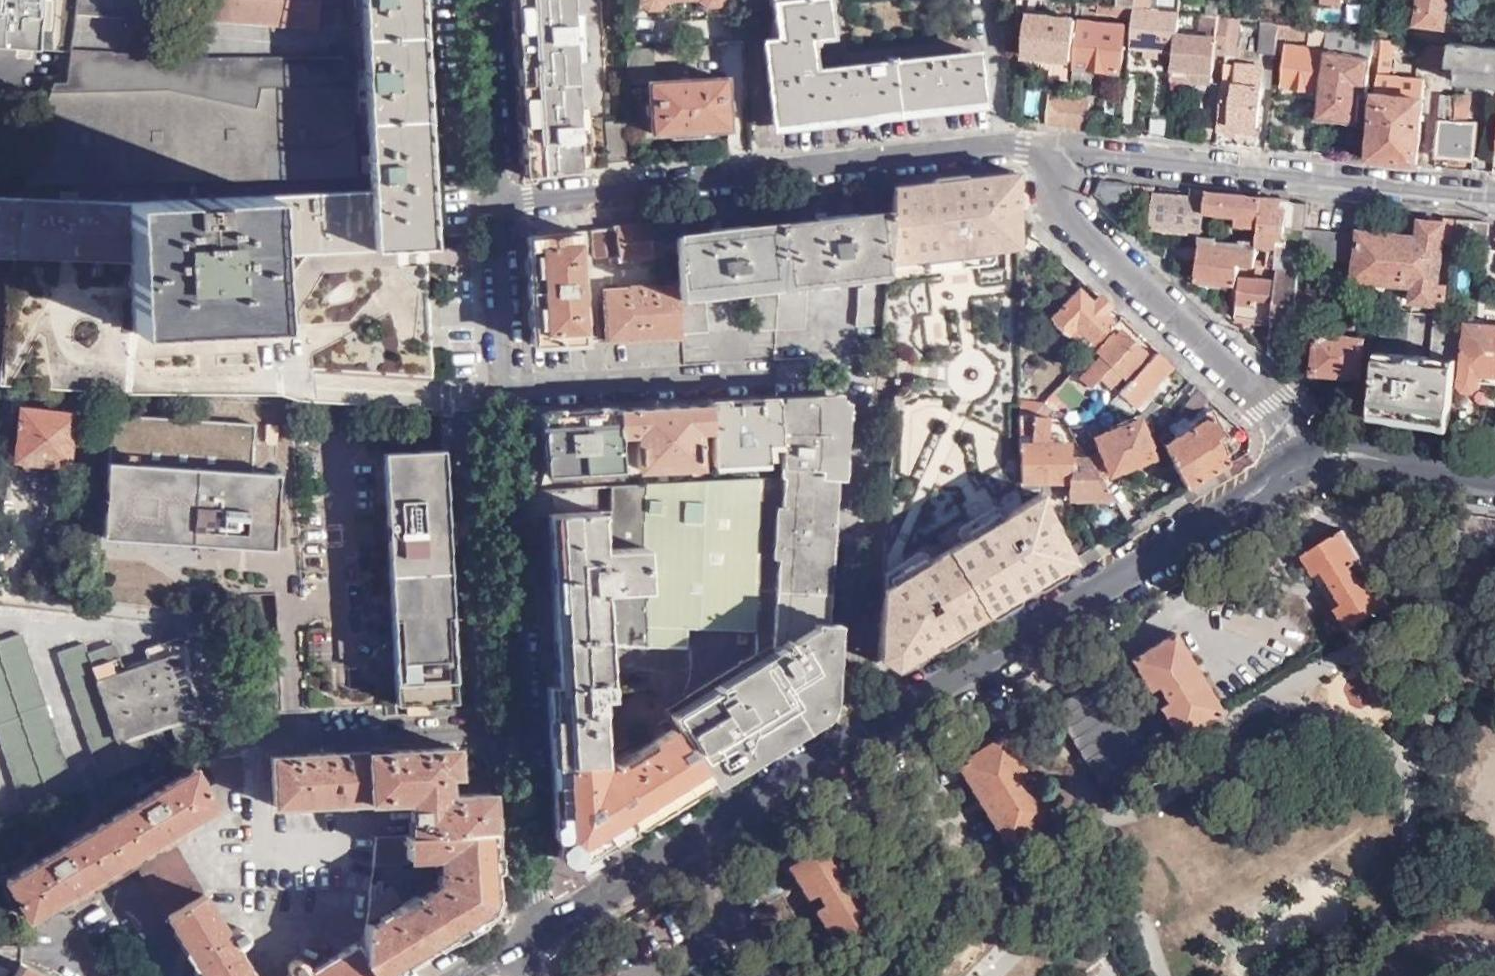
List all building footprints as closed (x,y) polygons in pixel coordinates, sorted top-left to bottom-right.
[(65,55),(70,14),(72,0),(0,0),(0,50),(65,55)] [(70,14),(131,19),(132,0),(72,0),(70,14)] [(157,14),(174,15),(176,0),(159,0),(157,14)] [(318,0),(187,0),(186,16),(316,26),(318,0)] [(364,66),(425,63),(422,6),(422,0),(361,0),(364,66)] [(582,169),(572,0),(514,0),(524,175),(582,169)] [(641,1),(647,6),(656,6),(657,15),(664,20),(702,17),(708,11),(707,3),(716,3),(719,0),(641,0),(641,1)] [(782,39),(763,42),(772,124),(833,117),(940,105),(980,100),(975,53),(811,70),(808,48),(817,47),(816,42),(816,35),(829,33),(826,0),(777,0),(782,39)] [(1174,50),(1176,33),(1178,13),(1139,8),(1140,1),(1145,1),(1145,0),(1134,0),(1133,6),(1132,15),(1129,45),(1143,47),(1142,55),(1158,57),(1159,48),(1174,50)] [(1172,78),(1210,82),(1214,48),(1227,50),(1228,43),(1230,17),(1218,16),(1218,0),(1206,0),(1205,36),(1176,33),(1174,50),(1172,78)] [(1442,24),(1445,0),(1419,0),(1416,21),(1414,31),(1441,35),(1442,24)] [(1096,11),(1132,15),(1133,6),(1115,4),(1096,2),(1096,11)] [(1030,14),(1026,55),(1042,57),(1041,67),(1050,68),(1049,78),(1069,80),(1076,21),(1045,17),(1045,16),(1030,14)] [(1236,44),(1238,18),(1230,17),(1228,43),(1236,44)] [(1120,71),(1125,24),(1078,20),(1072,80),(1091,81),(1093,69),(1120,71)] [(1259,52),(1275,53),(1278,34),(1278,22),(1262,20),(1259,52)] [(1326,39),(1327,30),(1326,26),(1299,23),(1278,22),(1278,34),(1326,39)] [(1449,41),(1466,42),(1468,28),(1442,24),(1441,35),(1449,41)] [(1376,53),(1378,37),(1369,35),(1327,30),(1326,39),(1324,50),(1319,90),(1315,118),(1356,122),(1356,112),(1364,113),(1371,53),(1376,53)] [(1369,158),(1417,163),(1424,79),(1383,74),(1383,69),(1386,70),(1388,55),(1393,55),(1394,38),(1381,37),(1369,158)] [(1443,65),(1443,63),(1445,45),(1415,41),(1412,62),(1443,65)] [(1466,42),(1449,41),(1447,64),(1455,65),(1454,81),(1494,85),(1494,45),(1466,42)] [(1279,85),(1319,90),(1324,50),(1285,45),(1279,85)] [(653,81),(652,47),(624,49),(627,84),(648,83),(650,133),(727,128),(724,78),(687,80),(687,75),(678,76),(678,81),(653,81)] [(351,85),(350,58),(169,57),(169,53),(70,49),(66,84),(52,84),(49,97),(127,93),(177,94),(256,111),(260,90),(351,85)] [(1223,83),(1219,122),(1257,126),(1264,65),(1236,62),(1234,83),(1223,83)] [(364,66),(370,150),(429,146),(427,102),(425,63),(364,66)] [(355,176),(351,85),(260,90),(256,111),(177,94),(127,93),(49,97),(46,107),(23,189),(355,176)] [(1064,126),(1067,96),(1048,94),(1045,125),(1064,126)] [(1438,119),(1467,121),(1470,97),(1441,94),(1438,119)] [(1064,126),(1086,129),(1089,101),(1087,98),(1067,96),(1064,126)] [(1151,115),(1148,134),(1163,136),(1166,117),(1151,115)] [(608,166),(631,163),(628,116),(605,117),(608,166)] [(1434,156),(1474,160),(1478,123),(1467,121),(1438,119),(1434,156)] [(370,194),(270,197),(272,266),(313,264),(376,261),(377,274),(438,275),(433,210),(429,146),(370,150),(370,194)] [(1016,171),(889,186),(888,211),(885,264),(922,259),(991,251),(1018,248),(1018,220),(1016,171)] [(1102,194),(1131,219),(1130,203),(1128,183),(1108,180),(1102,194)] [(1130,203),(1150,206),(1151,191),(1152,185),(1128,183),(1130,203)] [(1147,226),(1200,231),(1204,191),(1188,190),(1188,195),(1151,191),(1150,206),(1147,226)] [(1260,197),(1205,191),(1203,213),(1239,217),(1238,228),(1256,230),(1260,197)] [(270,197),(132,201),(132,265),(136,346),(275,341),(273,282),(272,266),(270,197)] [(1281,200),(1260,197),(1256,230),(1255,242),(1254,244),(1275,246),(1281,200)] [(1268,320),(1265,350),(1286,369),(1289,340),(1292,316),(1295,289),(1299,257),(1303,229),(1306,202),(1281,200),(1275,246),(1272,268),(1274,268),(1268,320)] [(0,201),(0,258),(18,259),(19,201),(0,201)] [(18,259),(19,265),(66,265),(132,265),(132,201),(19,201),(19,253),(18,259)] [(811,281),(853,276),(852,271),(859,270),(861,287),(857,288),(853,327),(880,326),(881,325),(885,264),(888,211),(852,215),(852,219),(814,223),(814,220),(780,223),(780,224),(777,329),(801,328),(806,291),(811,281)] [(1411,301),(1445,305),(1448,284),(1437,283),(1443,242),(1454,244),(1458,218),(1444,217),(1443,223),(1420,220),(1417,238),(1358,232),(1353,280),(1413,286),(1411,301)] [(1454,245),(1471,247),(1473,220),(1458,218),(1454,244),(1454,245)] [(1489,241),(1490,222),(1473,220),(1471,247),(1485,249),(1489,241)] [(672,221),(587,229),(590,256),(674,248),(673,235),(672,221)] [(745,282),(750,282),(752,298),(750,298),(750,330),(777,329),(780,224),(780,223),(741,228),(742,232),(705,236),(705,232),(673,235),(674,248),(677,286),(681,334),(708,331),(703,292),(746,287),(745,282)] [(1303,229),(1299,257),(1352,263),(1355,234),(1303,229)] [(582,341),(575,231),(525,235),(533,344),(582,341)] [(1199,246),(1194,279),(1229,284),(1228,299),(1233,300),(1236,280),(1237,264),(1251,266),(1254,244),(1255,242),(1238,240),(1237,250),(1199,246)] [(991,251),(922,259),(924,269),(960,265),(993,261),(991,251)] [(1234,316),(1268,320),(1274,268),(1272,268),(1266,267),(1265,281),(1249,279),(1251,266),(1237,264),(1236,280),(1239,280),(1234,316)] [(1323,285),(1324,269),(1309,267),(1307,283),(1323,285)] [(602,290),(605,340),(681,337),(677,286),(602,290)] [(1101,311),(1089,301),(1075,288),(1048,316),(1082,348),(1096,333),(1102,338),(1112,326),(1106,321),(1109,318),(1101,311)] [(1292,316),(1309,317),(1321,318),(1324,292),(1295,289),(1292,316)] [(1108,304),(1096,293),(1089,301),(1101,311),(1108,304)] [(1444,316),(1460,317),(1461,310),(1445,308),(1444,316)] [(1380,309),(1371,410),(1448,424),(1460,317),(1444,316),(1432,315),(1427,363),(1401,360),(1406,312),(1380,309)] [(1494,382),(1494,327),(1463,323),(1457,386),(1460,389),(1474,391),(1477,388),(1478,381),(1494,382)] [(1313,371),(1360,377),(1364,337),(1346,336),(1346,329),(1329,328),(1328,333),(1318,332),(1313,371)] [(1097,376),(1132,342),(1119,329),(1118,331),(1115,329),(1093,352),(1097,356),(1077,377),(1088,387),(1097,376)] [(1143,354),(1132,342),(1097,376),(1108,387),(1118,377),(1122,381),(1141,364),(1137,360),(1143,354)] [(1174,366),(1158,351),(1112,396),(1116,400),(1122,396),(1132,406),(1174,366)] [(1033,372),(1018,373),(1018,413),(1032,414),(1043,401),(1030,400),(1030,386),(1033,384),(1033,372)] [(1072,411),(1085,395),(1067,382),(1055,397),(1072,411)] [(1208,398),(1197,387),(1176,411),(1189,420),(1208,398)] [(843,397),(779,398),(782,462),(782,474),(779,473),(778,507),(772,507),(769,560),(774,560),(768,652),(667,712),(687,747),(707,778),(752,754),(751,748),(822,704),(843,397)] [(782,462),(779,398),(717,402),(721,465),(782,462)] [(1044,404),(1043,401),(1032,414),(1049,414),(1049,409),(1051,409),(1052,404),(1044,404)] [(717,402),(630,406),(633,470),(721,465),(717,402)] [(630,406),(543,411),(546,475),(633,470),(630,406)] [(66,465),(74,414),(22,407),(15,459),(21,460),(22,468),(25,471),(33,470),(36,468),(37,462),(66,465)] [(251,470),(253,422),(111,413),(102,534),(191,541),(192,530),(246,535),(244,545),(273,547),(277,472),(251,470)] [(1032,414),(1018,413),(1068,479),(1069,495),(1072,498),(1086,498),(1087,504),(1107,503),(1108,497),(1111,497),(1099,475),(1089,456),(1074,456),(1074,441),(1052,441),(1051,415),(1049,414),(1032,414)] [(1083,424),(1069,420),(1075,433),(1092,431),(1104,425),(1094,413),(1083,424)] [(1163,435),(1157,438),(1185,487),(1229,459),(1215,437),(1222,432),(1208,415),(1167,440),(1163,435)] [(1138,419),(1137,419),(1088,437),(1090,443),(1095,441),(1098,449),(1107,472),(1151,457),(1138,419)] [(456,700),(444,449),(384,451),(396,702),(456,700)] [(1087,453),(1089,456),(1099,475),(1107,472),(1098,449),(1087,453)] [(608,531),(610,545),(655,543),(656,584),(602,587),(605,643),(605,644),(686,647),(686,626),(756,628),(763,475),(611,484),(609,510),(608,531)] [(987,523),(947,546),(985,612),(1073,560),(1035,495),(1023,502),(987,523)] [(551,683),(554,763),(601,760),(597,694),(608,693),(605,644),(605,643),(602,587),(656,584),(655,543),(610,545),(600,545),(598,510),(552,513),(561,683),(551,683)] [(1336,615),(1345,634),(1385,615),(1345,532),(1300,554),(1314,583),(1326,578),(1342,612),(1336,615)] [(876,656),(893,666),(985,612),(947,546),(913,566),(885,582),(876,656)] [(26,811),(75,791),(21,635),(0,641),(0,737),(26,811)] [(171,720),(181,748),(206,739),(199,716),(205,714),(184,652),(188,651),(183,636),(146,646),(151,661),(124,671),(114,643),(88,651),(84,642),(59,650),(103,779),(152,758),(143,729),(171,720)] [(1131,659),(1169,744),(1219,722),(1181,637),(1131,659)] [(573,862),(707,778),(687,747),(683,749),(671,729),(651,741),(654,746),(619,766),(617,761),(614,763),(612,760),(608,761),(610,766),(601,770),(601,760),(554,763),(556,857),(573,862)] [(1002,740),(953,769),(1004,854),(1052,826),(1002,740)] [(406,833),(496,828),(494,790),(448,792),(448,782),(447,774),(458,774),(456,746),(336,752),(336,750),(319,751),(306,751),(307,754),(272,756),(275,803),(404,797),(406,833)] [(82,884),(131,855),(154,841),(175,829),(216,805),(192,768),(6,879),(28,916),(82,884)] [(373,975),(386,975),(439,944),(488,914),(495,904),(497,895),(496,828),(406,833),(376,834),(370,862),(406,861),(406,854),(437,853),(442,859),(443,870),(438,877),(431,877),(412,890),(417,897),(411,895),(356,929),(354,945),(373,975)] [(131,855),(153,892),(203,892),(174,844),(182,839),(175,829),(154,841),(131,855)] [(873,924),(821,838),(779,863),(832,949),(873,924)] [(364,896),(358,925),(396,901),(383,880),(364,896)] [(161,906),(167,916),(204,893),(203,892),(153,892),(161,906)] [(236,947),(252,936),(253,930),(249,924),(242,923),(227,932),(204,893),(167,916),(196,964),(203,975),(254,975),(236,947)] [(354,945),(311,971),(304,962),(299,960),(292,962),(289,966),(289,973),(291,975),(373,975),(354,945)] [(21,962),(12,975),(44,975),(21,962)]
